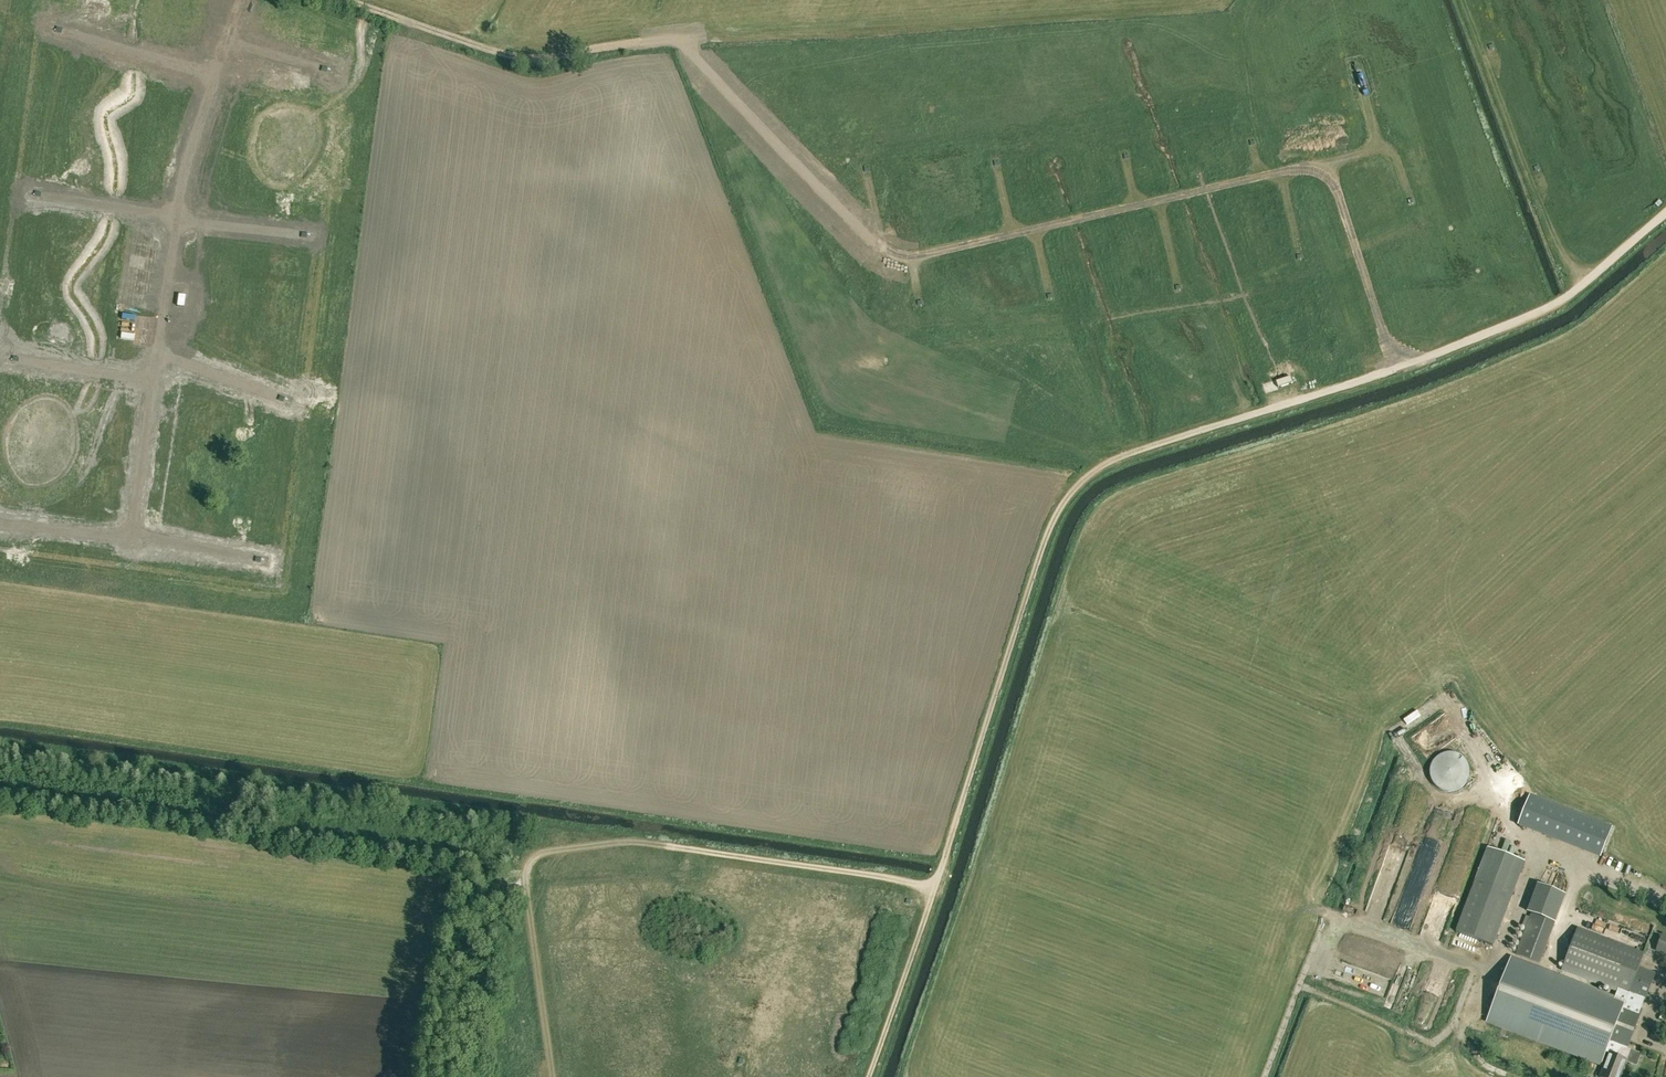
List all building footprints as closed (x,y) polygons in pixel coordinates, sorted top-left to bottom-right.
[(1291,377),(1276,381),(1278,388),(1293,383),(1291,377)] [(1433,761),(1431,766),(1430,772),(1431,778),(1433,784),(1438,788),(1443,791),(1449,792),(1455,791),(1461,788),(1465,784),(1468,779),(1469,773),(1469,768),(1466,762),(1463,758),(1458,755),(1453,753),(1447,753),(1442,754),(1437,757),(1433,761)] [(1482,836),(1488,827),(1477,821),(1472,830),(1482,836)] [(1517,838),(1522,835),(1516,826),(1511,828),(1517,838)] [(1482,941),(1502,889),(1513,893),(1525,861),(1489,847),(1477,879),(1457,932),(1482,941)] [(1538,876),(1527,904),(1556,916),(1568,889),(1538,876)] [(1524,926),(1527,927),(1517,954),(1540,963),(1555,923),(1533,914),(1531,917),(1527,916),(1524,926)] [(1638,967),(1644,953),(1581,929),(1565,971),(1620,992),(1617,999),(1512,959),(1488,1021),(1601,1064),(1610,1043),(1617,1046),(1613,1056),(1609,1054),(1600,1076),(1621,1076),(1627,1061),(1621,1058),(1625,1048),(1627,1049),(1642,1010),(1641,1010),(1644,1001),(1645,1001),(1656,974),(1638,967)] [(1665,954),(1665,937),(1662,935),(1657,951),(1665,954)] [(1454,945),(1481,955),(1483,948),(1457,938),(1454,945)] [(1426,1005),(1420,1024),(1432,1027),(1438,1011),(1431,1008),(1434,1001),(1426,998),(1424,1004),(1426,1005)]
